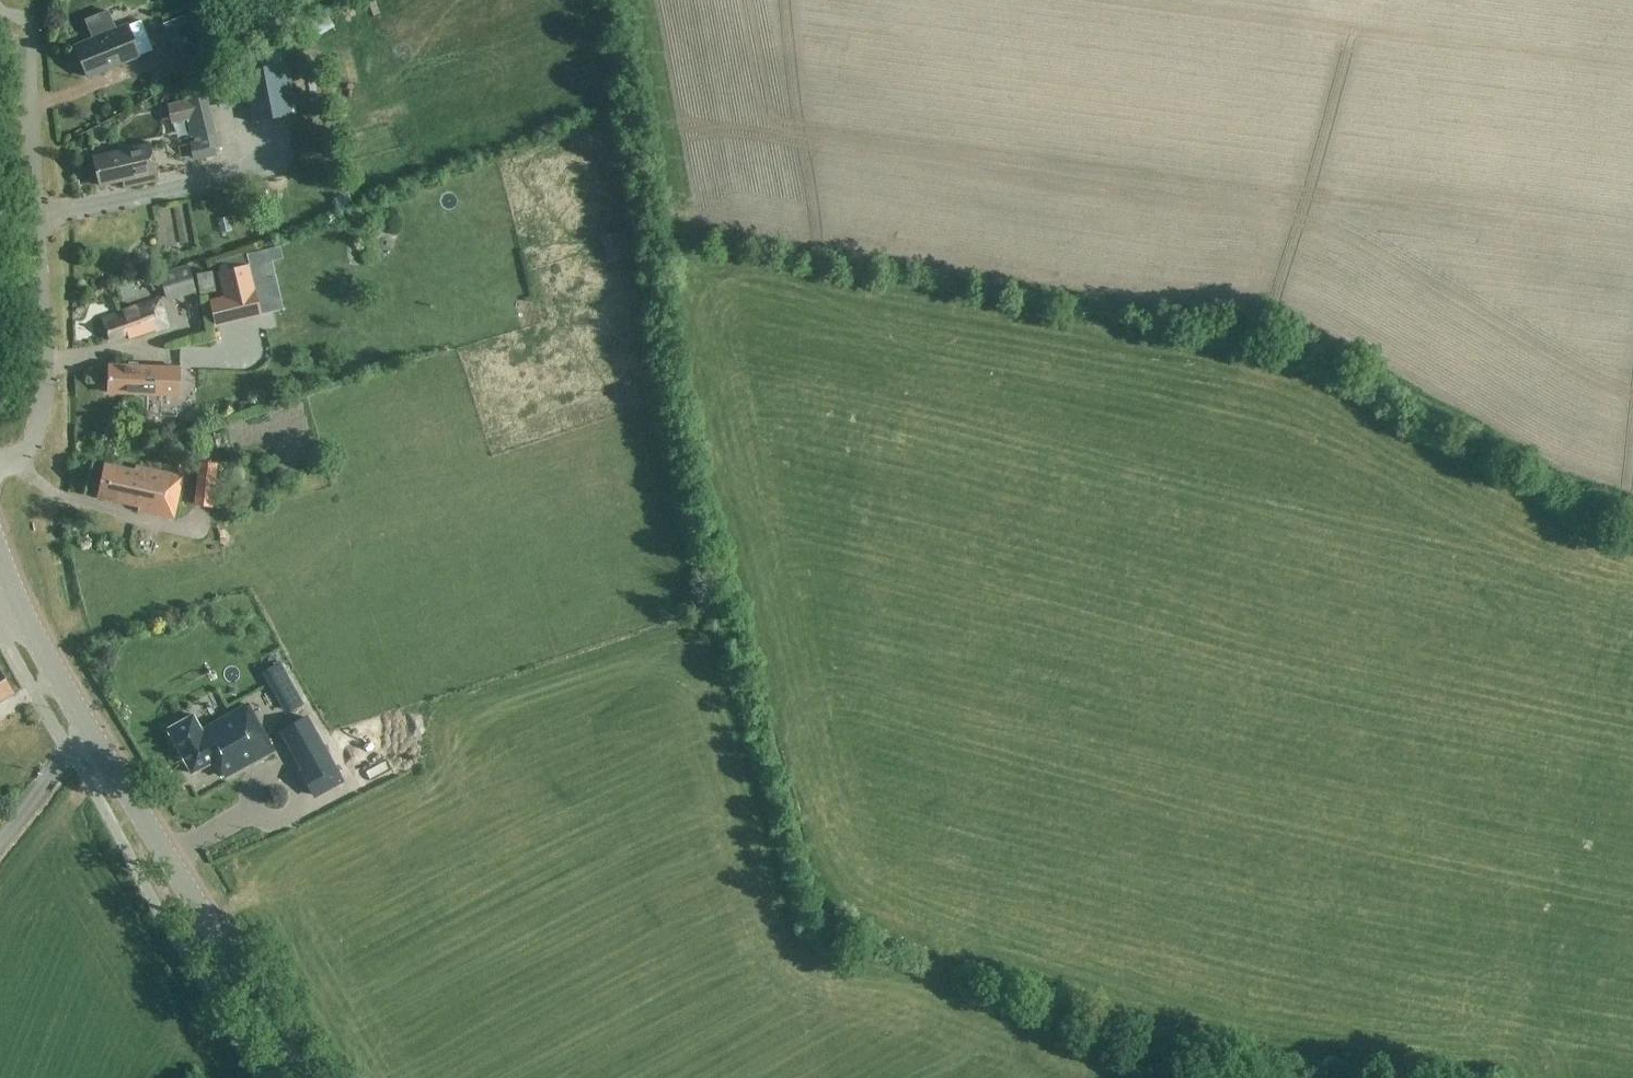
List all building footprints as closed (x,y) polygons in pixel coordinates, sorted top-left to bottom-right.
[(166,23),(181,61),(185,71),(185,70),(190,79),(208,70),(201,52),(186,15),(166,23)] [(127,26),(75,47),(88,78),(140,57),(127,26)] [(280,64),(242,72),(252,124),(291,116),(280,64)] [(216,149),(208,116),(204,95),(167,104),(171,125),(187,120),(195,153),(216,149)] [(93,158),(100,187),(130,180),(132,187),(158,181),(149,145),(93,158)] [(237,256),(217,261),(219,271),(216,272),(217,276),(222,296),(208,300),(214,325),(215,328),(261,316),(248,265),(240,267),(237,256)] [(159,274),(166,302),(196,294),(188,265),(159,274)] [(210,271),(196,275),(199,295),(215,293),(210,271)] [(167,325),(159,300),(102,317),(109,340),(127,334),(129,340),(146,335),(144,330),(153,328),(154,329),(167,325)] [(186,357),(185,387),(201,387),(201,357),(186,357)] [(108,366),(107,393),(179,396),(180,368),(108,366)] [(222,462),(220,488),(234,489),(236,464),(222,462)] [(105,464),(97,499),(138,508),(137,512),(173,520),(182,477),(135,467),(134,471),(105,464)] [(281,662),(263,672),(286,714),(304,704),(281,662)] [(14,696),(0,673),(0,704),(14,696)] [(193,718),(168,731),(190,774),(216,761),(224,777),(273,752),(249,707),(200,732),(193,718)] [(315,798),(344,782),(307,717),(281,732),(303,770),(300,771),(315,798)]
